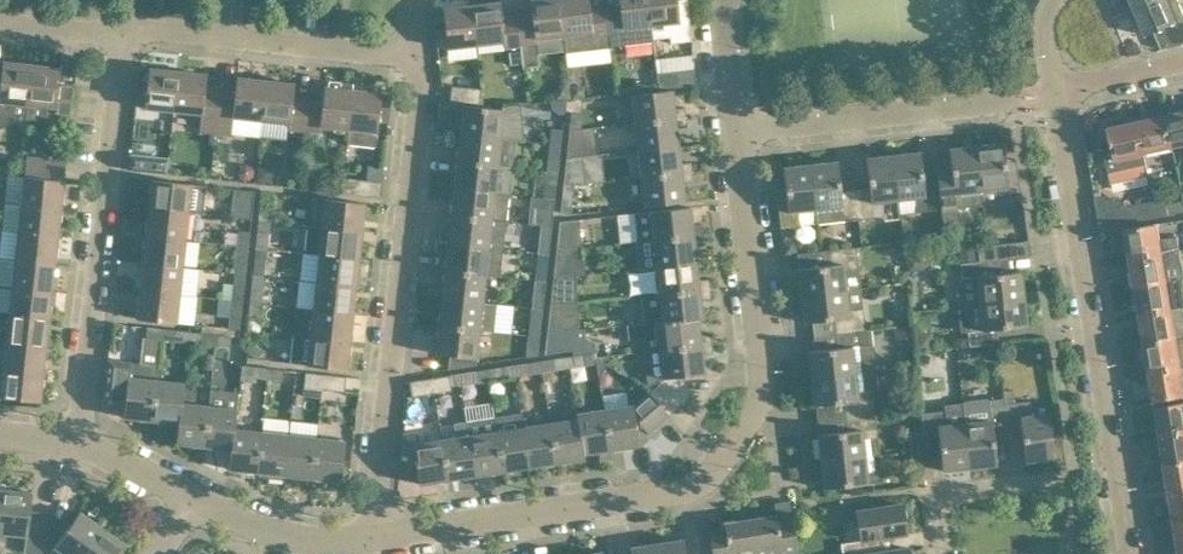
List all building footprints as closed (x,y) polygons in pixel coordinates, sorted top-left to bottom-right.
[(564,50),(564,53),(566,52),(564,35),(560,0),(531,0),(532,14),(517,15),(521,46),(524,67),(540,66),(536,38),(562,35),(564,50)] [(610,46),(605,5),(590,7),(589,0),(560,0),(566,52),(610,47),(610,46)] [(651,25),(649,0),(620,0),(620,4),(605,5),(610,46),(652,41),(652,40),(653,39),(651,25)] [(651,25),(653,39),(671,37),(671,43),(692,40),(689,20),(688,5),(687,0),(649,0),(651,25)] [(1135,8),(1154,0),(1132,0),(1135,8)] [(1135,8),(1147,35),(1155,31),(1162,49),(1182,44),(1182,9),(1179,0),(1154,0),(1135,8)] [(501,2),(472,5),(477,45),(504,41),(505,48),(521,46),(517,15),(502,17),(501,2)] [(448,48),(477,45),(472,5),(443,8),(448,48)] [(521,51),(509,52),(510,64),(522,63),(521,51)] [(0,76),(0,129),(1,129),(8,124),(9,113),(11,102),(28,104),(32,64),(3,61),(2,76),(0,76)] [(32,64),(28,104),(55,106),(55,113),(71,114),(75,84),(59,83),(61,67),(32,64)] [(146,107),(174,110),(178,70),(150,67),(147,89),(138,88),(136,106),(146,107)] [(659,89),(687,85),(697,84),(695,69),(657,73),(659,89)] [(207,73),(178,70),(174,110),(202,113),(200,132),(216,133),(221,91),(206,89),(207,73)] [(217,121),(216,133),(232,135),(233,132),(260,135),(262,119),(266,80),(237,77),(236,92),(221,91),(217,121)] [(289,128),(305,130),(308,100),(293,98),(295,83),(266,80),(262,119),(289,122),(289,128)] [(560,84),(554,91),(555,100),(566,99),(571,98),(569,83),(560,84)] [(577,84),(570,85),(572,98),(585,97),(585,90),(577,84)] [(481,88),(476,88),(452,85),(451,101),(480,104),(481,88)] [(322,125),(349,128),(353,89),(325,86),(323,101),(308,100),(305,130),(321,132),(322,125)] [(350,128),(348,144),(376,147),(379,122),(389,123),(391,110),(380,109),(382,92),(353,89),(349,128),(350,128)] [(632,94),(635,122),(687,116),(685,107),(674,108),(672,89),(632,94)] [(464,104),(461,132),(501,137),(525,139),(522,104),(503,106),(502,108),(464,104)] [(1166,115),(1173,146),(1182,144),(1182,111),(1166,115)] [(572,112),(570,130),(581,129),(583,113),(572,112)] [(1166,115),(1137,121),(1149,174),(1150,173),(1145,153),(1173,146),(1166,115)] [(687,116),(635,122),(639,149),(679,145),(677,127),(688,126),(687,116)] [(1112,182),(1149,174),(1137,121),(1109,128),(1113,146),(1104,148),(1112,182)] [(550,142),(562,144),(564,129),(552,128),(550,142)] [(581,129),(570,130),(567,158),(578,156),(578,155),(581,129)] [(501,137),(461,132),(458,160),(498,164),(501,137)] [(550,142),(549,157),(561,158),(562,144),(550,142)] [(1007,174),(1005,158),(1003,142),(976,145),(982,190),(998,188),(1000,202),(1022,200),(1018,172),(1007,174)] [(639,149),(642,177),(693,171),(692,161),(681,163),(679,145),(639,149)] [(982,190),(976,145),(949,148),(951,158),(936,160),(938,180),(942,209),(943,220),(955,219),(953,208),(984,204),(982,190)] [(942,209),(938,180),(924,181),(921,152),(894,155),(899,199),(915,197),(917,212),(942,209)] [(131,154),(129,169),(167,173),(169,158),(131,154)] [(870,187),(855,189),(859,218),(884,216),(882,201),(899,199),(894,155),(867,158),(870,187)] [(27,157),(25,176),(65,180),(67,162),(27,157)] [(498,164),(458,160),(455,187),(495,191),(498,164)] [(838,161),(811,164),(813,187),(816,208),(816,210),(817,210),(819,223),(834,221),(859,218),(855,189),(841,191),(838,161)] [(816,208),(813,187),(811,164),(784,167),(787,197),(778,198),(781,227),(801,225),(799,210),(816,208)] [(565,172),(563,186),(575,184),(577,171),(565,172)] [(693,171),(642,177),(645,205),(685,201),(683,182),(694,181),(693,171)] [(65,180),(25,176),(22,204),(61,208),(65,180)] [(381,197),(383,181),(359,179),(344,178),(343,193),(357,194),(381,197)] [(149,208),(189,212),(192,184),(152,179),(149,208)] [(546,183),(544,197),(556,199),(558,184),(546,183)] [(572,213),(575,184),(563,186),(561,212),(572,213)] [(455,187),(452,215),(506,221),(509,193),(495,191),(455,187)] [(243,189),(241,216),(253,218),(255,190),(243,189)] [(260,219),(271,221),(275,192),(263,190),(260,219)] [(544,197),(543,212),(555,213),(556,199),(544,197)] [(323,226),(362,231),(366,203),(326,198),(323,226)] [(1167,199),(1154,201),(1157,217),(1170,215),(1167,199)] [(1122,223),(1146,219),(1157,217),(1154,201),(1120,207),(1122,223)] [(59,236),(61,208),(22,204),(19,231),(59,236)] [(636,241),(704,233),(703,224),(693,225),(690,206),(650,211),(634,212),(638,241),(636,241)] [(146,235),(186,239),(189,212),(149,208),(146,235)] [(440,240),(440,241),(449,242),(489,246),(503,248),(506,221),(452,215),(451,218),(450,227),(448,228),(447,229),(445,230),(443,232),(442,233),(441,235),(441,237),(441,240),(440,240)] [(568,249),(571,218),(560,219),(557,247),(568,249)] [(1178,235),(1160,238),(1158,223),(1126,229),(1131,259),(1181,250),(1178,235)] [(359,258),(362,231),(323,226),(307,225),(304,252),(320,254),(359,258)] [(540,238),(538,252),(550,254),(552,239),(553,226),(541,225),(540,238)] [(238,245),(250,246),(251,231),(239,230),(238,245)] [(56,263),(59,236),(19,231),(16,259),(56,263)] [(258,232),(256,247),(268,248),(270,233),(258,232)] [(628,269),(657,266),(697,262),(695,244),(706,243),(704,233),(636,241),(639,268),(628,269)] [(143,262),(183,267),(186,239),(146,235),(143,262)] [(503,248),(449,242),(446,270),(486,274),(500,275),(503,248)] [(1007,243),(978,246),(980,261),(990,260),(1009,258),(1007,243)] [(248,261),(250,246),(238,245),(236,260),(248,261)] [(267,263),(268,248),(256,247),(255,262),(267,263)] [(557,247),(553,277),(565,276),(568,249),(557,247)] [(799,268),(802,295),(847,290),(845,274),(859,272),(856,247),(827,250),(829,265),(799,268)] [(1163,254),(1131,259),(1136,286),(1168,281),(1165,266),(1182,263),(1180,251),(1163,254)] [(550,254),(538,252),(535,280),(547,281),(550,254)] [(359,258),(320,254),(317,281),(356,285),(359,258)] [(53,291),(56,263),(16,259),(13,286),(53,291)] [(958,305),(980,303),(1024,298),(1021,271),(991,274),(990,260),(980,261),(961,263),(962,278),(957,290),(957,293),(957,298),(958,301),(958,305)] [(141,290),(180,294),(183,267),(143,262),(141,290)] [(640,281),(642,295),(660,294),(711,288),(710,278),(699,280),(697,262),(657,266),(628,269),(629,282),(640,281)] [(443,297),(483,301),(486,274),(446,270),(443,297)] [(562,302),(565,276),(553,277),(551,302),(562,303),(562,302)] [(1136,286),(1140,315),(1182,308),(1182,278),(1168,281),(1136,286)] [(547,281),(535,280),(532,307),(544,309),(547,281)] [(356,285),(317,281),(314,309),(353,313),(356,285)] [(233,285),(232,300),(244,301),(245,286),(233,285)] [(53,291),(13,286),(10,314),(50,318),(53,291)] [(252,287),(251,302),(263,303),(264,288),(252,287)] [(711,288),(660,294),(642,295),(645,322),(628,324),(658,322),(698,317),(698,318),(703,318),(701,299),(712,298),(711,288)] [(180,294),(141,290),(137,318),(177,322),(180,294)] [(835,319),(837,333),(866,330),(863,305),(848,306),(847,290),(802,295),(805,322),(835,319)] [(497,303),(483,301),(443,297),(440,324),(480,329),(494,330),(497,303)] [(980,303),(958,305),(961,332),(968,331),(969,337),(970,346),(975,345),(984,344),(999,343),(998,328),(1027,325),(1024,298),(980,303)] [(242,316),(244,301),(232,300),(230,314),(242,316)] [(261,318),(263,303),(251,302),(249,317),(261,318)] [(562,303),(551,302),(548,328),(559,330),(562,303)] [(541,336),(544,309),(532,307),(529,335),(541,336)] [(1140,315),(1145,345),(1177,340),(1182,339),(1182,308),(1140,315)] [(353,313),(314,309),(311,336),(350,340),(353,313)] [(47,345),(50,318),(10,314),(7,341),(47,345)] [(646,351),(661,349),(712,343),(711,334),(700,335),(698,318),(698,317),(658,322),(628,324),(629,338),(644,337),(646,351)] [(480,329),(440,324),(437,353),(450,355),(449,369),(476,364),(480,329)] [(147,337),(161,339),(163,327),(148,326),(147,337)] [(177,329),(163,327),(161,339),(176,341),(177,329)] [(545,354),(573,349),(587,347),(586,337),(585,328),(563,330),(559,330),(548,328),(545,354)] [(820,350),(809,351),(812,378),(876,370),(877,364),(876,352),(873,344),(871,329),(866,330),(837,333),(838,348),(820,350)] [(201,343),(216,345),(217,333),(202,332),(201,343)] [(232,335),(217,333),(216,345),(231,346),(232,335)] [(291,362),(323,366),(347,369),(350,340),(311,336),(294,334),(291,362)] [(539,356),(541,336),(529,335),(527,357),(539,356)] [(1145,345),(1150,373),(1182,367),(1182,339),(1177,340),(1145,345)] [(246,348),(257,359),(266,350),(253,340),(246,348)] [(44,373),(47,345),(7,341),(4,368),(44,373)] [(649,391),(669,415),(690,397),(687,375),(704,373),(702,354),(713,353),(712,343),(661,349),(664,378),(649,391)] [(583,366),(597,364),(597,363),(596,357),(596,352),(581,354),(583,366)] [(608,364),(596,357),(597,362),(597,363),(597,364),(599,374),(608,364)] [(556,358),(542,360),(543,372),(558,370),(556,358)] [(124,416),(152,419),(157,379),(158,365),(109,360),(104,404),(125,407),(124,416)] [(529,374),(543,372),(542,360),(527,363),(529,374)] [(255,377),(268,378),(269,367),(242,364),(241,377),(254,379),(255,377)] [(284,368),(269,367),(268,378),(283,380),(284,368)] [(501,367),(487,369),(489,381),(503,378),(501,367)] [(1150,373),(1155,401),(1182,396),(1182,367),(1150,373)] [(41,401),(44,373),(4,368),(1,397),(41,401)] [(474,383),(489,381),(487,369),(473,371),(474,383)] [(844,401),(846,416),(875,412),(873,390),(872,387),(878,387),(876,370),(812,378),(815,405),(819,404),(844,401)] [(305,387),(315,388),(317,373),(306,372),(305,387)] [(347,376),(317,373),(315,388),(345,391),(347,376)] [(452,386),(450,375),(440,376),(442,391),(453,390),(452,386)] [(440,376),(434,377),(410,381),(412,396),(442,391),(440,376)] [(152,419),(179,422),(180,422),(182,402),(183,402),(185,384),(185,382),(157,379),(152,419)] [(205,445),(209,405),(196,404),(198,390),(194,385),(185,384),(183,402),(182,402),(180,422),(179,422),(177,442),(205,445)] [(633,405),(605,409),(611,449),(643,444),(647,441),(648,437),(648,433),(669,415),(649,391),(633,405)] [(963,402),(970,467),(997,464),(995,446),(994,434),(1008,433),(1005,403),(1005,397),(990,399),(988,397),(965,400),(963,402)] [(1030,400),(1005,403),(1008,433),(1022,431),(1026,460),(1054,457),(1049,413),(1032,415),(1030,400)] [(947,410),(922,413),(924,432),(925,442),(926,442),(940,440),(942,459),(943,470),(970,467),(963,402),(946,404),(947,410)] [(1156,407),(1161,436),(1182,432),(1182,402),(1180,403),(1156,407)] [(205,445),(232,448),(235,428),(237,408),(209,405),(205,445)] [(578,418),(577,413),(576,407),(567,408),(565,413),(565,420),(551,422),(557,462),(585,458),(584,453),(578,418)] [(605,409),(577,413),(578,418),(584,453),(599,451),(600,459),(612,457),(611,449),(605,409)] [(819,446),(821,461),(865,455),(864,439),(878,437),(875,412),(846,416),(848,430),(823,433),(818,434),(819,446)] [(521,413),(494,417),(503,471),(530,466),(527,446),(524,427),(521,413)] [(494,417),(467,421),(469,435),(475,475),(503,471),(494,417)] [(475,475),(469,435),(467,421),(454,423),(457,437),(442,439),(448,479),(475,475)] [(557,462),(551,422),(524,427),(530,466),(557,462)] [(230,468),(258,471),(262,431),(235,428),(232,448),(230,468)] [(285,474),(288,446),(290,434),(262,431),(258,471),(270,473),(270,477),(283,478),(283,479),(285,479),(285,474)] [(909,434),(910,439),(913,463),(928,461),(926,442),(925,442),(924,432),(909,434)] [(1161,436),(1165,464),(1182,461),(1182,432),(1161,436)] [(285,474),(313,477),(317,437),(290,434),(288,446),(285,474)] [(341,480),(343,460),(346,440),(317,437),(313,477),(341,480)] [(442,439),(428,441),(402,445),(401,461),(403,476),(418,474),(420,483),(448,479),(442,439)] [(882,470),(867,472),(865,455),(821,461),(824,488),(883,481),(882,470)] [(1165,464),(1170,493),(1182,491),(1182,461),(1165,464)] [(37,553),(49,523),(29,521),(33,492),(4,489),(0,526),(0,532),(27,535),(25,551),(37,553)] [(1170,493),(1175,522),(1182,520),(1182,491),(1170,493)] [(903,503),(856,511),(860,540),(841,543),(843,553),(870,553),(882,552),(880,537),(908,533),(906,518),(909,516),(908,510),(904,509),(903,503)] [(104,528),(80,511),(64,534),(49,523),(37,553),(39,553),(85,553),(104,528)] [(756,553),(799,553),(796,534),(780,536),(777,515),(751,519),(756,553)] [(751,519),(724,523),(725,532),(710,534),(713,553),(756,553),(751,519)] [(104,528),(85,553),(121,553),(127,544),(104,528)] [(659,553),(686,553),(684,539),(657,543),(659,553)] [(657,543),(631,547),(632,553),(659,553),(657,543)]
